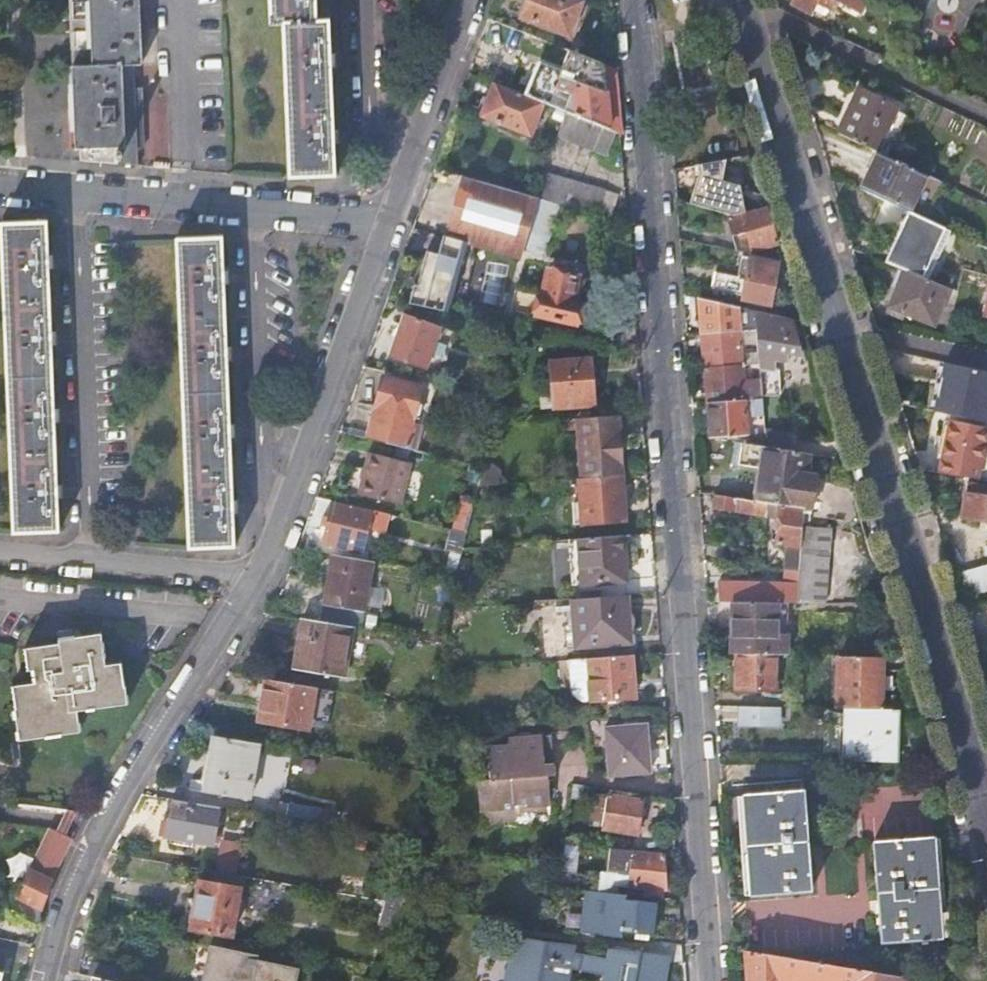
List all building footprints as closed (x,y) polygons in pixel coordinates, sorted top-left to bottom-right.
[(73,66),(93,65),(91,0),(71,0),(73,66)] [(93,65),(73,66),(77,149),(101,148),(102,162),(155,166),(154,138),(153,111),(144,110),(143,89),(137,89),(136,66),(143,65),(142,39),(148,39),(148,24),(148,8),(141,8),(140,0),(91,0),(93,65)] [(271,25),(284,24),(289,178),(335,177),(333,138),(331,61),(329,22),(315,22),(315,0),(270,0),(271,25)] [(577,0),(530,0),(523,19),(570,38),(584,3),(577,0)] [(832,10),(836,3),(860,15),(867,0),(788,0),(787,2),(809,13),(815,1),(832,10)] [(910,25),(914,15),(893,5),(889,14),(910,25)] [(707,39),(677,45),(685,92),(715,86),(707,39)] [(618,132),(624,134),(619,70),(570,51),(563,70),(542,62),(528,96),(546,103),(570,113),(618,132)] [(528,96),(497,84),(483,116),(532,136),(546,103),(528,96)] [(860,88),(838,133),(877,152),(884,138),(897,110),(899,106),(860,88)] [(908,116),(897,110),(884,138),(890,141),(898,139),(908,116)] [(608,157),(618,132),(570,113),(560,138),(608,157)] [(880,153),(884,155),(890,141),(884,138),(877,152),(880,153)] [(910,212),(928,176),(884,155),(880,153),(862,190),(881,198),(910,212)] [(700,174),(691,204),(733,215),(746,211),(743,195),(721,190),(727,160),(698,166),(700,174)] [(558,204),(613,220),(620,195),(545,173),(538,198),(558,204)] [(538,198),(465,177),(448,237),(467,243),(521,258),(523,250),(545,257),(558,204),(538,198)] [(741,185),(723,180),(721,190),(743,195),(741,185)] [(947,230),(910,212),(881,198),(868,225),(896,238),(885,263),(904,271),(924,279),(947,230)] [(754,250),(777,243),(766,206),(746,211),(733,215),(728,217),(737,251),(755,254),(754,250)] [(48,264),(46,224),(1,225),(14,535),(59,533),(57,493),(54,417),(51,340),(48,264)] [(410,303),(448,312),(467,243),(448,237),(442,255),(427,251),(418,286),(414,285),(410,303)] [(189,550),(234,547),(233,507),(230,431),(227,353),(224,277),(223,238),(177,240),(189,550)] [(716,272),(712,289),(743,296),(770,304),(778,265),(744,258),(739,278),(716,272)] [(578,278),(550,271),(544,295),(517,290),(512,309),(576,325),(584,316),(581,304),(572,302),(578,278)] [(924,279),(904,271),(889,307),(889,314),(903,319),(905,314),(934,326),(950,289),(924,279)] [(738,308),(700,299),(702,335),(745,331),(744,326),(739,327),(738,308)] [(800,355),(790,319),(755,311),(761,379),(762,396),(779,397),(777,359),(788,360),(789,354),(800,355)] [(440,328),(406,315),(391,356),(426,369),(440,328)] [(745,331),(702,335),(705,369),(742,365),(740,337),(745,336),(745,331)] [(591,360),(552,363),(555,409),(595,406),(591,360)] [(945,362),(934,412),(986,423),(986,418),(986,372),(945,362)] [(750,400),(762,398),(762,396),(761,379),(744,381),(742,365),(705,369),(707,403),(750,400)] [(350,426),(348,433),(407,447),(414,418),(419,416),(421,387),(383,378),(370,431),(350,426)] [(762,398),(750,400),(707,403),(710,438),(748,435),(746,415),(764,414),(762,398)] [(617,416),(579,419),(582,479),(622,475),(617,416)] [(941,473),(978,478),(986,437),(986,429),(950,423),(941,473)] [(767,430),(767,447),(785,449),(789,432),(767,430)] [(846,523),(863,525),(851,486),(807,475),(810,453),(785,449),(767,447),(741,443),(737,466),(759,469),(754,501),(767,503),(780,505),(804,509),(847,516),(846,523)] [(413,462),(369,452),(358,495),(401,504),(413,462)] [(486,464),(480,486),(502,484),(501,470),(494,463),(486,464)] [(625,521),(622,475),(582,479),(579,479),(581,505),(582,524),(625,521)] [(966,494),(963,518),(986,521),(986,496),(966,494)] [(462,495),(453,529),(467,533),(476,499),(462,495)] [(765,517),(767,503),(754,501),(715,495),(713,510),(765,517)] [(373,510),(333,501),(324,544),(338,547),(348,549),(352,550),(362,553),(367,532),(373,510)] [(779,520),(780,505),(767,503),(765,517),(779,520)] [(575,525),(582,524),(581,505),(574,506),(575,525)] [(802,547),(803,527),(804,516),(804,509),(780,505),(779,520),(777,545),(786,545),(802,547)] [(804,516),(846,523),(847,516),(804,509),(804,516)] [(800,602),(828,602),(831,529),(803,527),(802,547),(801,579),(800,585),(800,602)] [(453,529),(451,529),(445,551),(462,555),(467,533),(453,529)] [(622,536),(579,540),(580,559),(582,585),(626,582),(622,536)] [(801,579),(802,547),(786,545),(785,578),(801,579)] [(332,555),(325,595),(323,605),(364,610),(367,596),(373,562),(332,555)] [(582,585),(580,559),(571,560),(573,586),(582,585)] [(986,594),(986,563),(965,568),(972,598),(986,594)] [(788,602),(800,602),(800,585),(718,584),(720,601),(733,601),(788,602)] [(630,634),(628,599),(574,599),(575,623),(576,645),(612,642),(612,635),(630,634)] [(788,602),(733,601),(732,654),(737,654),(777,654),(787,654),(788,602)] [(353,626),(303,618),(295,668),(344,676),(353,626)] [(576,645),(575,623),(566,624),(567,646),(576,645)] [(61,639),(61,643),(26,647),(28,669),(34,668),(35,681),(12,684),(14,709),(18,739),(79,731),(77,711),(128,705),(123,665),(107,666),(103,635),(61,639)] [(587,657),(590,700),(635,697),(632,654),(587,657)] [(777,654),(737,654),(736,687),(776,688),(777,654)] [(881,709),(882,656),(839,656),(838,708),(847,708),(881,709)] [(590,700),(587,657),(570,659),(572,688),(573,692),(573,693),(574,694),(575,696),(576,697),(577,697),(578,698),(579,699),(580,700),(582,700),(583,701),(584,701),(586,701),(587,701),(589,701),(590,700)] [(315,686),(265,678),(260,721),(309,728),(315,686)] [(778,707),(741,706),(741,724),(778,724),(778,707)] [(881,709),(847,708),(847,725),(844,726),(844,760),(905,761),(905,750),(897,749),(898,709),(881,709)] [(451,711),(436,712),(438,726),(452,725),(451,711)] [(646,726),(607,729),(610,774),(650,770),(646,726)] [(530,751),(544,750),(542,734),(523,736),(524,756),(530,756),(530,751)] [(258,743),(216,736),(206,793),(249,799),(258,743)] [(524,756),(523,736),(509,737),(509,744),(489,745),(490,778),(481,779),(482,809),(516,808),(516,803),(551,800),(549,774),(549,773),(542,773),(542,765),(543,765),(543,764),(544,764),(545,764),(545,763),(544,750),(530,751),(530,756),(524,756)] [(555,763),(545,763),(545,764),(544,764),(543,764),(543,765),(542,765),(542,773),(549,773),(549,774),(555,773),(555,763)] [(809,890),(803,790),(742,795),(749,894),(809,890)] [(608,793),(598,846),(610,847),(635,850),(644,799),(608,793)] [(218,807),(171,799),(165,836),(212,844),(218,807)] [(289,803),(286,818),(316,823),(318,808),(289,803)] [(50,882),(72,837),(49,826),(35,856),(24,878),(16,894),(18,897),(14,912),(37,923),(42,905),(50,882)] [(926,938),(941,936),(933,836),(873,841),(881,941),(920,938),(921,942),(927,941),(926,938)] [(245,842),(226,838),(220,866),(239,870),(245,842)] [(634,852),(635,850),(610,847),(609,872),(631,873),(632,867),(636,867),(634,885),(630,885),(625,884),(624,893),(626,893),(667,898),(664,855),(634,852)] [(24,878),(35,856),(20,849),(10,871),(24,878)] [(418,872),(407,870),(405,885),(416,887),(418,872)] [(586,875),(562,872),(560,886),(585,889),(586,875)] [(242,888),(202,881),(198,900),(191,899),(186,929),(234,937),(242,888)] [(586,889),(581,931),(614,936),(621,936),(622,931),(653,935),(656,902),(625,898),(626,893),(624,893),(586,889)] [(403,903),(389,901),(382,924),(397,928),(405,903),(403,903)] [(610,959),(573,953),(574,946),(545,943),(517,937),(509,980),(567,980),(569,969),(588,973),(607,976),(610,959)] [(214,945),(206,980),(297,980),(300,969),(259,960),(260,955),(214,945)] [(747,949),(749,980),(909,980),(909,976),(747,949)] [(610,959),(607,976),(607,980),(664,980),(665,973),(658,971),(660,955),(614,951),(612,960),(610,959)] [(88,974),(92,975),(102,977),(118,980),(120,980),(123,968),(91,961),(88,974)]
